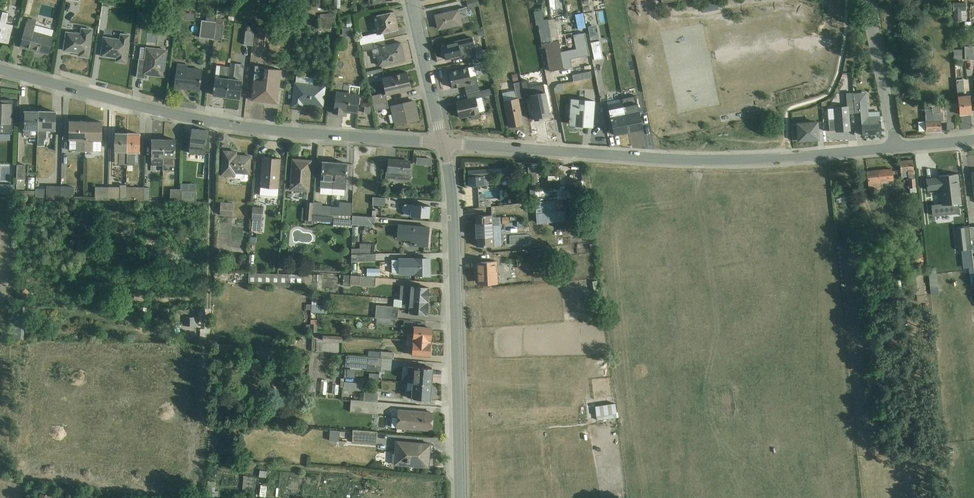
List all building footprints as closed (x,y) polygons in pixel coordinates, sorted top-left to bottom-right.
[(468,8),(479,6),(477,0),(466,0),(468,8)] [(966,2),(953,3),(954,22),(967,21),(966,2)] [(466,9),(436,15),(439,29),(469,22),(466,9)] [(8,44),(13,25),(6,23),(8,13),(0,11),(0,42),(8,44)] [(178,11),(177,18),(185,19),(186,12),(178,11)] [(361,45),(385,40),(383,33),(398,30),(393,11),(373,16),(377,34),(359,38),(361,45)] [(588,37),(586,30),(585,30),(580,31),(580,34),(574,34),(574,35),(565,37),(567,46),(560,47),(555,19),(548,20),(548,19),(544,20),(542,11),(534,13),(537,25),(538,25),(542,49),(545,49),(549,71),(577,66),(574,51),(569,52),(568,46),(574,46),(574,48),(586,46),(587,50),(590,49),(588,37)] [(334,13),(320,14),(322,27),(336,26),(335,18),(334,18),(334,13)] [(200,37),(213,39),(217,15),(208,14),(208,17),(206,17),(206,21),(202,21),(200,37)] [(217,15),(213,39),(222,40),(224,19),(222,19),(222,15),(217,14),(217,15)] [(27,22),(20,47),(34,51),(35,49),(39,50),(38,52),(49,54),(53,37),(34,31),(36,20),(28,18),(27,22)] [(244,44),(253,46),(254,32),(254,25),(251,25),(251,27),(247,27),(247,31),(246,31),(244,44)] [(589,38),(597,38),(597,25),(589,25),(589,38)] [(266,27),(255,26),(254,32),(253,46),(264,47),(266,27)] [(67,32),(64,51),(74,52),(74,51),(78,51),(78,52),(80,52),(79,56),(89,57),(93,29),(82,27),(81,34),(67,32)] [(353,28),(343,28),(343,37),(354,36),(353,28)] [(104,36),(101,56),(111,57),(111,56),(115,57),(115,58),(117,58),(116,61),(126,63),(130,35),(121,33),(120,39),(104,36)] [(472,37),(450,43),(450,44),(442,46),(446,60),(468,54),(466,47),(474,45),(472,37)] [(385,40),(361,45),(363,52),(372,49),(374,58),(377,57),(378,66),(405,60),(401,42),(386,46),(385,40)] [(600,40),(591,42),(594,60),(603,58),(600,40)] [(141,47),(137,77),(144,78),(144,74),(163,76),(167,50),(146,47),(146,48),(141,47)] [(580,49),(583,67),(590,66),(587,48),(580,49)] [(489,56),(487,49),(475,52),(477,59),(489,56)] [(962,60),(962,50),(954,50),(954,60),(962,60)] [(177,63),(174,87),(182,88),(182,87),(186,88),(200,90),(202,70),(187,68),(188,65),(177,63)] [(240,99),(244,64),(235,64),(234,79),(229,79),(228,78),(226,97),(240,99)] [(217,65),(213,95),(226,97),(228,78),(230,67),(217,65)] [(256,66),(252,99),(267,100),(266,102),(278,104),(281,70),(256,66)] [(479,90),(474,66),(448,72),(452,88),(465,85),(467,93),(479,90)] [(367,69),(367,77),(379,76),(379,68),(367,69)] [(592,68),(571,73),(573,81),(594,75),(592,68)] [(373,105),(387,102),(386,97),(386,96),(386,95),(411,90),(407,72),(382,78),(386,93),(371,96),(373,105)] [(296,76),(293,106),(301,107),(302,103),(322,105),(324,86),(313,84),(314,78),(296,76)] [(958,103),(959,114),(971,113),(968,79),(956,80),(958,103)] [(515,90),(502,93),(509,127),(523,124),(518,98),(524,97),(521,82),(514,84),(515,90)] [(494,94),(493,88),(479,91),(479,90),(467,93),(468,99),(456,102),(457,109),(457,111),(458,111),(459,117),(471,115),(471,119),(480,117),(476,99),(494,94)] [(550,117),(546,89),(528,92),(533,120),(550,117)] [(336,92),(333,113),(342,114),(343,111),(358,113),(359,94),(336,92)] [(834,108),(828,109),(830,131),(836,131),(850,130),(849,114),(855,113),(853,94),(853,92),(846,93),(847,106),(833,107),(834,108)] [(868,112),(866,92),(854,94),(853,94),(855,113),(861,112),(862,136),(881,134),(881,123),(881,122),(880,122),(880,116),(879,116),(879,112),(868,112)] [(643,129),(637,97),(623,99),(624,106),(629,132),(643,129)] [(571,99),(569,124),(577,125),(579,125),(579,124),(583,124),(583,126),(584,126),(593,127),(594,101),(571,99)] [(10,140),(11,134),(12,134),(13,100),(1,100),(1,103),(0,103),(0,140),(10,140)] [(392,115),(389,115),(391,123),(395,122),(395,123),(397,123),(397,121),(407,119),(408,120),(418,118),(414,101),(390,107),(392,115)] [(389,108),(387,102),(373,105),(375,111),(389,108)] [(954,115),(959,114),(958,103),(924,106),(925,121),(919,122),(919,131),(926,131),(926,132),(941,131),(941,121),(947,121),(947,129),(955,129),(954,115)] [(614,135),(629,132),(624,106),(609,109),(614,135)] [(760,108),(747,111),(748,117),(762,113),(760,108)] [(38,137),(39,111),(37,111),(25,111),(24,135),(29,135),(29,137),(38,137)] [(38,137),(38,146),(44,146),(45,140),(47,140),(47,130),(55,130),(56,112),(39,111),(38,137)] [(85,151),(86,122),(70,121),(70,149),(71,151),(77,151),(85,151)] [(816,121),(791,124),(792,141),(818,139),(816,121)] [(86,122),(85,151),(93,151),(101,151),(102,122),(86,122)] [(208,131),(192,129),(189,153),(205,155),(208,131)] [(127,165),(128,134),(116,133),(115,164),(119,164),(127,165)] [(128,134),(127,165),(135,165),(135,153),(139,153),(140,134),(128,134)] [(163,165),(164,140),(152,139),(151,165),(163,165)] [(164,140),(163,165),(175,165),(176,140),(164,140)] [(223,151),(221,175),(234,176),(234,178),(240,178),(241,181),(247,181),(248,179),(248,174),(249,174),(251,156),(236,155),(237,152),(223,151)] [(263,157),(260,187),(279,188),(281,159),(263,157)] [(293,159),(291,190),(308,192),(311,161),(293,159)] [(411,161),(388,160),(387,171),(387,178),(409,180),(410,173),(410,172),(411,161)] [(912,160),(899,161),(901,173),(902,172),(902,178),(908,177),(909,186),(907,186),(907,189),(910,189),(910,193),(916,192),(912,160)] [(332,195),(335,162),(323,162),(320,194),(332,195)] [(335,162),(332,195),(344,195),(345,189),(345,190),(347,163),(335,162)] [(17,164),(17,189),(25,189),(25,165),(17,164)] [(511,167),(501,168),(501,175),(502,180),(512,179),(511,167)] [(501,175),(501,168),(495,169),(468,170),(468,177),(469,186),(489,184),(491,181),(491,177),(495,177),(495,175),(501,175)] [(892,169),(867,172),(869,190),(880,188),(880,186),(891,185),(891,180),(893,180),(892,169)] [(957,174),(939,176),(942,203),(930,204),(932,216),(959,214),(958,204),(960,204),(957,174)] [(120,187),(108,187),(108,200),(126,200),(126,187),(126,185),(120,185),(120,187)] [(61,186),(47,186),(46,198),(61,198),(61,186)] [(74,187),(61,186),(61,198),(74,199),(74,187)] [(108,187),(95,187),(95,199),(108,200),(108,187)] [(144,188),(126,187),(126,200),(144,201),(144,188)] [(559,199),(558,187),(534,189),(535,202),(544,201),(555,200),(559,199)] [(559,199),(562,199),(567,199),(567,198),(579,197),(578,187),(566,188),(558,187),(559,199)] [(180,190),(170,190),(170,201),(180,202),(180,191),(180,190)] [(196,191),(180,191),(180,202),(196,202),(196,191)] [(385,199),(373,197),(372,205),(385,206),(385,199)] [(535,202),(537,224),(565,221),(562,199),(559,199),(555,200),(544,201),(535,202)] [(352,215),(331,215),(313,214),(314,202),(306,202),(305,224),(314,224),(314,221),(333,222),(333,226),(352,227),(352,224),(352,215)] [(322,203),(314,202),(313,214),(331,215),(332,206),(322,206),(322,203)] [(352,215),(353,203),(339,202),(339,207),(332,206),(331,215),(352,215)] [(578,202),(569,202),(569,212),(578,211),(578,202)] [(233,216),(233,204),(221,203),(220,215),(233,216)] [(430,206),(404,204),(403,211),(403,215),(429,218),(430,206)] [(262,219),(263,207),(253,206),(252,219),(262,219)] [(493,217),(492,214),(475,215),(476,231),(477,246),(501,245),(500,224),(500,217),(493,217)] [(375,217),(352,215),(352,224),(375,226),(375,217)] [(429,228),(398,225),(397,239),(411,240),(410,244),(427,245),(429,228)] [(971,240),(969,227),(955,228),(958,251),(971,249),(971,240)] [(510,244),(529,243),(529,234),(510,235),(510,244)] [(351,254),(373,254),(373,243),(360,243),(360,248),(351,248),(351,254)] [(545,248),(531,249),(532,258),(546,256),(545,248)] [(922,253),(914,254),(915,263),(923,261),(922,253)] [(290,270),(301,270),(301,259),(290,259),(290,270)] [(429,259),(392,260),(392,273),(399,273),(399,274),(414,274),(414,275),(430,274),(429,259)] [(481,273),(478,273),(478,280),(497,280),(497,261),(481,262),(481,273)] [(935,267),(928,267),(929,287),(937,286),(935,267)] [(922,268),(913,269),(914,277),(908,277),(910,290),(915,289),(917,304),(926,303),(922,268)] [(312,288),(312,275),(249,274),(249,286),(312,288)] [(322,274),(313,274),(312,291),(322,292),(322,274)] [(376,277),(339,274),(339,281),(343,281),(343,286),(351,286),(351,284),(375,286),(376,277)] [(400,299),(428,302),(429,288),(401,285),(400,299)] [(19,293),(25,301),(32,296),(26,288),(19,293)] [(428,302),(400,299),(394,299),(394,306),(409,308),(408,314),(419,315),(419,314),(427,314),(427,313),(428,313),(429,307),(428,307),(428,302)] [(318,300),(311,300),(311,304),(311,310),(311,312),(327,313),(328,305),(318,304),(318,300)] [(591,305),(593,315),(603,314),(601,303),(591,305)] [(398,319),(399,307),(376,305),(375,317),(377,317),(395,319),(398,319)] [(197,325),(198,310),(176,310),(175,321),(179,321),(179,325),(197,325)] [(395,319),(377,317),(376,323),(383,324),(383,325),(395,326),(395,325),(396,325),(397,320),(395,320),(395,319)] [(406,339),(431,341),(432,328),(414,326),(414,321),(404,320),(403,324),(402,324),(401,332),(407,332),(406,339)] [(311,331),(317,331),(317,322),(312,321),(311,324),(306,324),(306,330),(310,330),(311,331)] [(323,335),(323,342),(342,343),(343,336),(323,335)] [(304,339),(300,339),(300,341),(295,340),(289,339),(289,347),(303,348),(304,339)] [(430,356),(431,341),(406,339),(405,354),(430,356)] [(369,351),(368,357),(382,358),(394,359),(394,352),(381,351),(381,352),(369,351)] [(367,368),(367,357),(348,355),(347,367),(367,368)] [(368,357),(367,357),(367,368),(367,370),(381,371),(382,358),(368,357)] [(407,382),(431,384),(432,368),(408,366),(407,382)] [(430,400),(431,384),(407,382),(407,390),(409,390),(409,398),(430,400)] [(378,402),(378,392),(364,392),(364,400),(378,402)] [(377,414),(378,402),(364,400),(351,400),(350,412),(377,414)] [(615,403),(595,406),(596,415),(595,415),(596,420),(618,417),(617,410),(616,411),(615,403)] [(398,410),(397,417),(392,417),(392,427),(397,428),(397,432),(404,432),(404,428),(431,430),(433,412),(398,410)] [(329,429),(329,439),(338,440),(339,429),(329,429)] [(352,442),(376,444),(377,432),(353,430),(352,442)] [(396,441),(394,464),(428,467),(430,444),(396,441)] [(216,481),(207,480),(207,496),(215,497),(215,496),(218,496),(219,491),(215,491),(216,487),(215,487),(216,481)]
